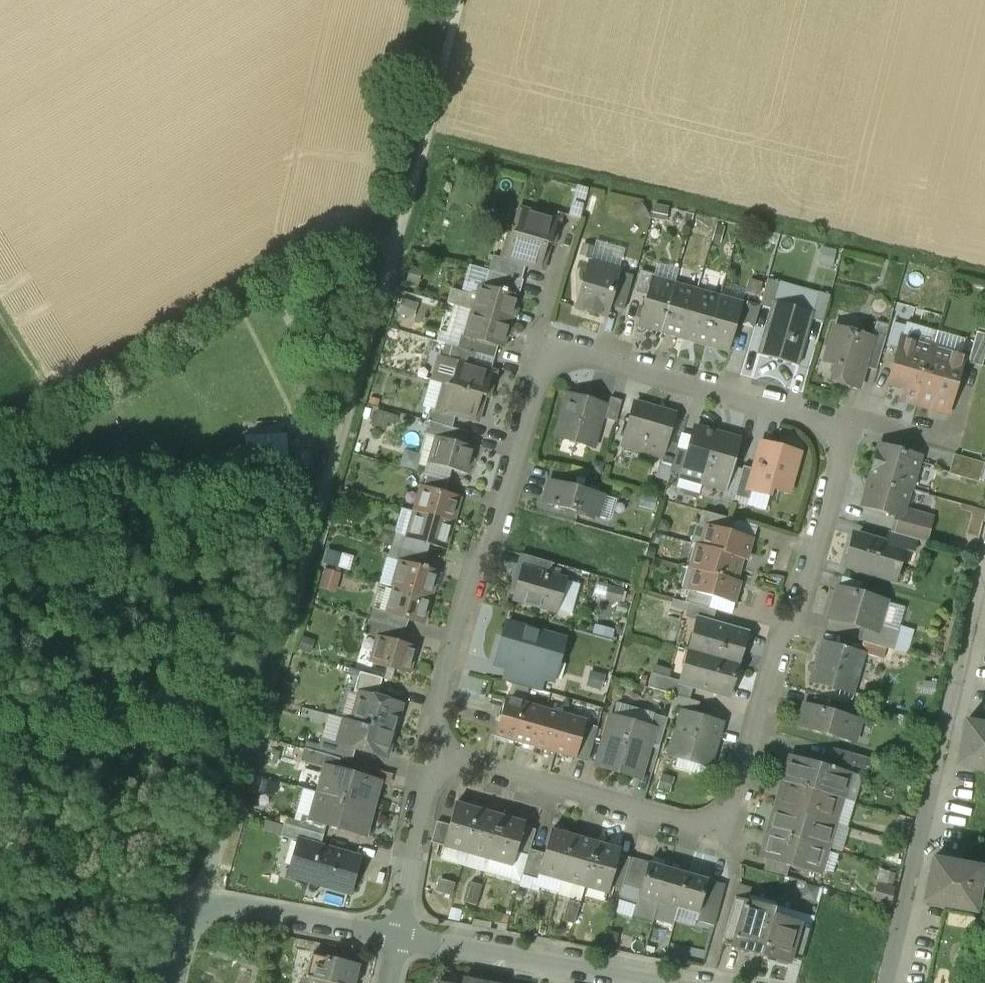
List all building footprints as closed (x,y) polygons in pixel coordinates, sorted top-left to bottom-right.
[(558,218),(524,208),(516,235),(550,245),(554,246),(557,235),(553,234),(558,218)] [(516,235),(512,234),(505,260),(527,266),(539,270),(544,254),(547,255),(550,245),(516,235)] [(505,260),(494,257),(489,272),(523,281),(527,266),(505,260)] [(619,272),(589,264),(577,307),(606,315),(609,307),(619,272)] [(523,281),(489,272),(484,287),(519,298),(524,282),(523,281)] [(619,272),(609,307),(624,311),(634,276),(619,272)] [(650,275),(640,273),(634,294),(645,296),(649,280),(650,275)] [(674,286),(649,280),(645,296),(637,326),(660,332),(661,331),(674,286)] [(767,281),(759,307),(771,311),(774,302),(779,285),(767,281)] [(674,286),(661,331),(684,337),(696,292),(674,286)] [(484,287),(481,287),(474,312),(512,323),(519,298),(484,287)] [(719,298),(696,292),(684,337),(683,338),(706,344),(719,299),(719,298)] [(830,296),(818,293),(813,313),(811,319),(822,322),(830,296)] [(719,299),(706,344),(729,350),(741,305),(719,299)] [(813,313),(774,302),(771,311),(759,355),(797,366),(811,319),(813,313)] [(512,323),(474,312),(466,337),(466,338),(498,348),(504,349),(512,323)] [(905,326),(893,322),(887,346),(898,349),(901,338),(905,326)] [(872,338),(833,327),(828,346),(834,348),(830,362),(836,364),(831,381),(858,389),(864,368),(872,338)] [(977,333),(968,361),(982,365),(984,356),(984,335),(977,333)] [(885,338),(873,334),(872,338),(864,368),(876,371),(885,338)] [(498,348),(466,338),(466,337),(461,335),(457,348),(477,354),(495,359),(498,348)] [(933,347),(901,338),(898,349),(889,383),(905,388),(901,401),(916,405),(933,347)] [(457,348),(447,345),(443,357),(474,366),(477,354),(457,348)] [(962,355),(933,347),(916,405),(931,409),(935,396),(950,400),(962,355)] [(443,357),(440,356),(433,381),(447,385),(451,386),(451,387),(486,397),(485,397),(490,399),(493,389),(489,388),(494,371),(443,357)] [(486,397),(451,387),(451,386),(447,385),(439,412),(455,417),(475,422),(479,406),(483,407),(485,397),(486,397)] [(604,404),(570,395),(558,437),(592,446),(604,404)] [(623,401),(611,398),(605,418),(617,422),(623,401)] [(674,413),(636,402),(626,437),(643,442),(640,451),(661,457),(662,457),(666,441),(674,413)] [(439,412),(432,410),(429,422),(452,428),(455,417),(439,412)] [(452,428),(429,422),(425,435),(436,438),(437,437),(464,445),(467,433),(452,428)] [(716,434),(696,428),(689,453),(683,475),(703,481),(716,434)] [(739,440),(716,434),(703,481),(724,488),(725,488),(732,466),(739,440)] [(464,445),(437,437),(436,438),(429,464),(467,475),(475,448),(464,445)] [(678,445),(666,441),(662,457),(661,457),(658,466),(671,469),(677,449),(678,445)] [(288,443),(247,445),(248,473),(278,472),(278,466),(263,466),(263,461),(288,460),(288,443)] [(780,450),(762,444),(755,469),(749,489),(751,490),(769,495),(771,487),(787,492),(798,453),(781,448),(780,450)] [(920,459),(878,447),(869,479),(908,490),(911,491),(920,459)] [(671,469),(670,472),(683,475),(689,453),(677,449),(671,469)] [(984,463),(954,455),(949,474),(978,482),(984,463)] [(743,469),(732,466),(725,488),(724,488),(721,499),(733,503),(735,495),(743,469)] [(755,469),(744,466),(743,469),(735,495),(749,499),(751,490),(749,489),(755,469)] [(449,482),(427,475),(423,488),(445,493),(449,482)] [(561,483),(549,480),(543,500),(578,510),(577,514),(591,518),(592,514),(597,516),(603,495),(577,487),(578,483),(562,479),(561,483)] [(908,490),(869,479),(861,506),(896,516),(900,517),(902,510),(908,490)] [(445,493),(423,488),(416,513),(454,524),(457,514),(453,513),(457,497),(445,493)] [(932,519),(902,510),(900,517),(896,516),(891,533),(925,543),(932,519)] [(736,521),(703,512),(699,525),(706,527),(707,525),(733,533),(736,521)] [(454,524),(416,513),(408,538),(408,539),(430,545),(442,549),(447,532),(451,534),(454,524)] [(733,533),(707,525),(706,527),(701,545),(697,544),(690,568),(694,569),(688,590),(684,589),(683,590),(688,592),(711,598),(735,605),(741,582),(737,580),(743,559),(747,561),(754,539),(733,533)] [(430,545),(408,539),(408,538),(395,533),(391,546),(426,556),(430,545)] [(925,543),(891,533),(888,546),(900,549),(900,551),(911,554),(921,557),(925,543)] [(888,546),(856,537),(853,548),(848,551),(844,567),(894,581),(898,566),(902,563),(908,565),(911,554),(900,551),(900,549),(888,546)] [(426,556),(391,546),(387,557),(401,562),(423,568),(426,556)] [(552,563),(524,555),(520,568),(523,569),(524,568),(548,575),(552,563)] [(423,568),(401,562),(393,587),(431,598),(439,573),(423,568)] [(548,575),(524,568),(523,569),(515,600),(556,612),(565,580),(548,575)] [(431,598),(393,587),(386,612),(407,619),(421,623),(426,607),(428,608),(431,598)] [(885,602),(838,590),(830,618),(866,628),(877,631),(878,625),(885,602)] [(711,598),(688,592),(685,602),(688,603),(708,609),(711,598)] [(708,609),(688,603),(685,616),(697,620),(697,619),(712,623),(715,611),(708,609)] [(386,612),(374,609),(370,621),(403,631),(404,631),(407,619),(386,612)] [(712,623),(697,619),(697,620),(693,633),(697,634),(692,652),(738,665),(747,633),(712,623)] [(370,621),(367,620),(364,634),(378,638),(379,637),(399,643),(403,631),(370,621)] [(566,639),(507,622),(496,662),(508,666),(543,676),(560,681),(565,665),(559,664),(566,639)] [(897,630),(878,625),(877,631),(866,628),(862,642),(892,650),(897,630)] [(399,643),(379,637),(378,638),(371,664),(409,675),(417,648),(399,643)] [(862,655),(822,645),(811,682),(852,693),(862,655)] [(738,665),(692,652),(687,669),(683,669),(679,681),(678,684),(692,688),(728,699),(738,665)] [(543,676),(508,666),(504,682),(538,692),(543,676)] [(381,678),(359,672),(353,692),(360,694),(361,692),(376,696),(381,678)] [(679,681),(651,673),(647,687),(689,699),(692,688),(678,684),(679,681)] [(376,696),(361,692),(360,694),(352,722),(393,734),(401,704),(376,696)] [(525,702),(507,697),(495,735),(514,741),(525,702)] [(545,708),(525,702),(514,741),(534,747),(545,708)] [(859,721),(806,706),(800,728),(853,742),(859,721)] [(566,714),(545,708),(534,747),(555,752),(566,714)] [(720,723),(681,713),(669,757),(709,767),(720,723)] [(587,720),(566,714),(555,752),(575,759),(586,724),(587,720)] [(667,718),(654,714),(650,727),(651,728),(646,745),(659,749),(667,718)] [(650,727),(613,717),(599,765),(637,776),(646,745),(651,728),(650,727)] [(352,722),(343,720),(337,740),(337,742),(355,747),(386,756),(393,734),(352,722)] [(586,724),(575,759),(587,762),(597,727),(586,724)] [(965,724),(958,766),(984,771),(984,728),(965,724)] [(355,747),(337,742),(337,740),(321,736),(317,751),(333,756),(332,757),(339,759),(351,762),(355,747)] [(868,758),(834,748),(831,760),(865,770),(868,758)] [(332,757),(304,749),(300,763),(326,771),(326,769),(335,772),(339,759),(332,757)] [(848,774),(791,757),(785,782),(842,798),(848,774)] [(335,772),(326,769),(326,771),(318,794),(372,809),(379,784),(335,772)] [(842,798),(785,782),(777,808),(834,824),(842,798)] [(372,809),(318,794),(311,819),(311,820),(326,825),(365,835),(372,809)] [(478,811),(458,804),(445,845),(466,852),(478,811)] [(834,824),(777,808),(770,833),(827,849),(834,824)] [(501,818),(478,811),(466,852),(489,859),(501,818)] [(326,825),(311,820),(311,819),(302,816),(299,829),(323,836),(326,825)] [(524,825),(501,818),(489,859),(511,866),(516,852),(524,827),(524,825)] [(299,829),(284,824),(281,837),(299,843),(300,841),(320,847),(323,836),(299,829)] [(524,827),(516,852),(528,855),(530,849),(535,830),(524,827)] [(574,838),(551,832),(545,854),(540,874),(562,880),(574,838)] [(770,833),(769,832),(765,845),(771,847),(767,860),(790,867),(819,875),(827,849),(770,833)] [(597,845),(574,838),(562,880),(585,886),(597,845)] [(320,847),(300,841),(299,843),(290,875),(348,892),(358,858),(320,847)] [(619,850),(597,845),(585,886),(609,892),(611,886),(618,856),(619,850)] [(528,855),(522,875),(538,879),(545,854),(530,849),(528,855)] [(630,858),(618,856),(611,886),(621,889),(623,884),(630,858)] [(648,863),(630,858),(623,884),(640,890),(648,863)] [(790,867),(767,860),(764,871),(787,878),(790,867)] [(981,870),(933,861),(924,903),(973,912),(981,870)] [(668,869),(648,863),(640,890),(639,896),(638,896),(636,903),(633,914),(654,920),(659,902),(668,869)] [(688,874),(668,869),(659,902),(678,907),(688,874)] [(708,880),(688,874),(678,907),(699,913),(701,906),(708,880)] [(877,874),(873,900),(892,903),(896,877),(877,874)] [(466,899),(477,902),(482,882),(471,880),(466,899)] [(708,880),(701,906),(709,909),(718,912),(725,885),(708,880)] [(802,896),(820,899),(823,884),(805,881),(802,896)] [(640,890),(623,884),(621,889),(619,898),(636,903),(638,896),(639,896),(640,890)] [(735,898),(722,943),(733,946),(745,905),(746,905),(747,902),(735,898)] [(746,905),(745,905),(733,946),(761,954),(772,918),(773,913),(746,905)] [(718,912),(709,909),(705,923),(714,926),(718,912)] [(799,925),(772,918),(761,954),(789,962),(790,958),(799,925)] [(811,929),(799,925),(790,958),(802,961),(811,929)] [(937,979),(950,982),(955,982),(962,961),(967,963),(976,934),(953,927),(937,979)] [(311,956),(306,977),(304,976),(303,982),(355,982),(359,966),(342,961),(342,964),(311,956)]
